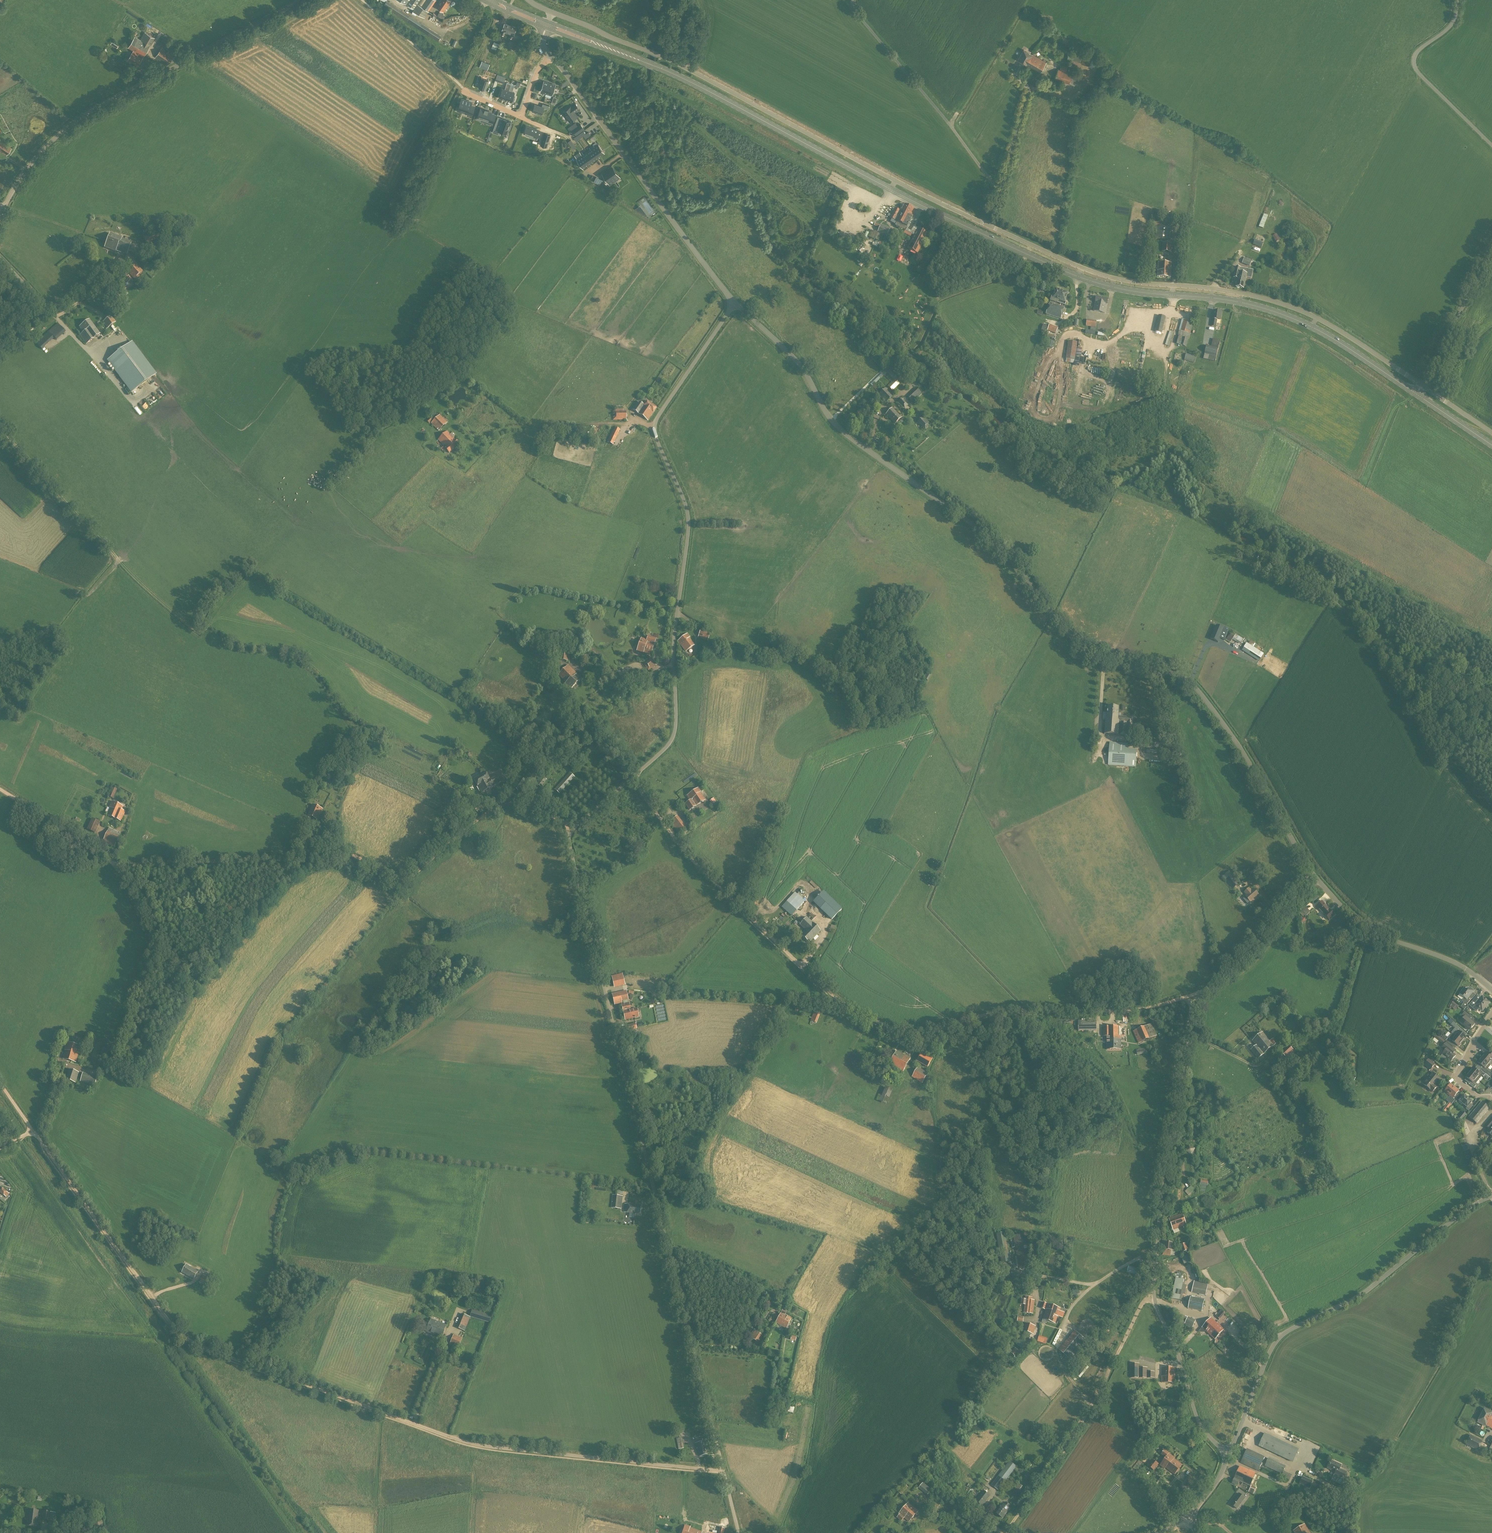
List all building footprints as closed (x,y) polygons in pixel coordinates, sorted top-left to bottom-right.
[(406,5),(408,3),(415,7),(413,10),(425,16),(428,11),(436,0),(400,0),(402,1),(402,2),(406,5)] [(436,6),(443,11),(451,0),(441,0),(436,6)] [(505,31),(508,32),(510,25),(504,23),(502,30),(501,34),(504,35),(505,31)] [(510,25),(508,32),(510,33),(509,37),(512,38),(514,34),(516,27),(510,25)] [(135,36),(129,47),(133,50),(139,53),(144,56),(150,46),(155,37),(145,32),(140,39),(135,36)] [(158,42),(166,46),(169,41),(161,36),(158,42)] [(516,40),(511,49),(518,52),(521,53),(525,44),(522,43),(516,40)] [(494,41),(489,53),(493,55),(499,43),(494,41)] [(162,48),(155,57),(168,65),(178,49),(170,44),(167,48),(165,47),(164,49),(162,48)] [(1073,58),(1072,60),(1081,61),(1082,49),(1078,49),(1078,46),(1076,45),(1075,48),(1074,48),(1073,58)] [(1018,60),(1026,65),(1032,54),(1024,49),(1018,60)] [(132,52),(128,59),(138,65),(142,58),(137,55),(139,53),(133,50),(132,52)] [(1032,54),(1026,65),(1040,73),(1046,63),(1032,54)] [(1081,64),(1094,67),(1097,57),(1084,54),(1081,64)] [(490,64),(482,60),(480,67),(487,70),(490,64)] [(513,68),(527,73),(529,66),(523,64),(523,65),(519,64),(519,65),(515,63),(513,68)] [(1058,69),(1055,79),(1063,82),(1065,73),(1066,71),(1067,66),(1061,64),(1060,70),(1058,69)] [(525,79),(527,73),(518,70),(516,75),(517,76),(516,78),(522,81),(523,78),(525,79)] [(1065,73),(1063,82),(1070,84),(1078,86),(1081,76),(1074,73),(1070,72),(1066,71),(1065,73)] [(482,78),(479,87),(485,90),(489,80),(482,78)] [(550,83),(544,81),(540,91),(544,92),(544,94),(546,95),(546,93),(550,83)] [(502,88),(499,97),(505,99),(511,84),(507,82),(505,89),(502,88)] [(555,85),(550,83),(546,93),(552,95),(555,85)] [(511,84),(505,99),(506,100),(514,102),(515,97),(513,96),(514,94),(514,92),(512,92),(514,85),(511,84)] [(461,98),(458,107),(466,110),(465,113),(472,115),(475,106),(470,105),(472,102),(461,98)] [(535,103),(532,111),(535,111),(534,112),(539,114),(539,113),(542,114),(544,107),(548,108),(549,105),(543,103),(542,106),(535,103)] [(563,112),(570,122),(572,120),(572,121),(578,116),(570,106),(565,111),(563,112)] [(477,117),(481,118),(493,122),(495,114),(492,113),(491,113),(492,112),(488,111),(488,110),(485,109),(484,110),(480,108),(479,112),(478,116),(477,117)] [(497,121),(494,129),(495,129),(498,130),(501,131),(507,133),(509,129),(510,129),(511,125),(510,125),(511,121),(507,120),(503,119),(502,123),(497,121)] [(575,122),(567,128),(571,133),(573,132),(576,135),(585,129),(583,127),(580,123),(577,125),(575,122)] [(526,126),(525,130),(528,131),(526,134),(530,135),(529,137),(535,139),(535,137),(537,137),(539,130),(526,126)] [(544,133),(540,145),(546,147),(550,135),(544,133)] [(6,155),(12,148),(0,140),(0,151),(6,155)] [(593,145),(591,146),(599,158),(600,158),(599,157),(605,154),(598,144),(595,147),(593,145)] [(594,162),(599,158),(591,146),(589,148),(590,149),(587,152),(594,162)] [(594,162),(587,152),(583,154),(582,153),(581,154),(589,166),(594,162)] [(576,159),(583,169),(589,166),(581,154),(579,155),(580,157),(577,159),(576,159)] [(621,178),(613,166),(602,174),(610,186),(621,178)] [(901,230),(902,229),(914,236),(907,249),(917,254),(927,234),(917,229),(913,227),(912,229),(907,227),(915,210),(903,204),(899,211),(895,208),(890,218),(892,219),(890,222),(895,224),(895,226),(901,230)] [(874,231),(871,238),(878,241),(880,235),(886,238),(890,228),(881,224),(881,225),(875,223),(874,226),(879,228),(877,232),(874,231)] [(1155,239),(1171,240),(1172,228),(1156,226),(1155,239)] [(159,230),(143,236),(146,244),(162,237),(159,230)] [(115,252),(116,250),(126,254),(131,242),(110,233),(104,247),(115,252)] [(146,244),(148,250),(163,244),(161,239),(146,244)] [(1253,244),(1262,248),(1264,243),(1255,239),(1253,244)] [(1161,251),(1172,252),(1173,243),(1162,242),(1161,251)] [(861,251),(859,254),(866,260),(869,257),(861,251)] [(1249,266),(1252,259),(1244,256),(1241,262),(1249,266)] [(1158,270),(1158,277),(1170,277),(1171,263),(1159,262),(1159,270),(1158,270)] [(136,263),(127,271),(134,278),(142,271),(136,263)] [(1236,287),(1244,288),(1247,274),(1242,273),(1243,268),(1236,266),(1233,277),(1238,278),(1236,287)] [(120,287),(123,291),(130,285),(128,283),(131,280),(125,273),(119,279),(124,284),(120,287)] [(1068,293),(1056,289),(1053,298),(1052,297),(1051,300),(1065,305),(1066,302),(1065,302),(1068,293)] [(1096,302),(1094,311),(1105,313),(1107,304),(1108,299),(1097,297),(1096,302)] [(1046,315),(1045,318),(1060,323),(1061,319),(1065,308),(1050,303),(1046,314),(1046,315)] [(1214,311),(1213,319),(1212,319),(1211,326),(1216,327),(1217,319),(1221,320),(1222,312),(1214,311)] [(102,322),(107,328),(116,321),(111,315),(102,322)] [(1158,316),(1155,332),(1162,333),(1165,317),(1158,316)] [(79,327),(83,332),(80,335),(83,339),(86,343),(99,334),(89,319),(79,327)] [(1178,336),(1189,339),(1194,322),(1182,319),(1178,336)] [(1086,326),(1091,327),(1090,330),(1096,330),(1097,321),(1087,320),(1086,326)] [(57,323),(48,331),(54,338),(57,340),(65,332),(57,323)] [(1049,324),(1047,330),(1056,333),(1058,327),(1049,324)] [(1175,343),(1186,347),(1189,339),(1177,336),(1175,343)] [(1052,348),(1054,341),(1046,339),(1045,346),(1052,348)] [(1203,359),(1215,362),(1220,341),(1213,339),(1211,346),(1207,345),(1203,359)] [(131,342),(106,361),(131,393),(156,374),(157,374),(132,341),(132,342),(131,342)] [(1066,362),(1074,363),(1074,360),(1075,360),(1077,342),(1069,341),(1066,359),(1066,362)] [(1186,354),(1184,360),(1195,363),(1196,356),(1186,354)] [(894,379),(886,386),(891,391),(899,384),(894,379)] [(878,395),(886,403),(893,395),(886,387),(878,395)] [(921,394),(916,388),(907,397),(913,402),(921,394)] [(898,402),(903,407),(907,403),(902,399),(898,402)] [(639,402),(633,410),(648,420),(656,408),(647,401),(644,405),(639,402)] [(892,408),(886,414),(895,424),(901,418),(892,408)] [(613,420),(628,419),(628,411),(612,412),(612,414),(615,414),(615,417),(613,417),(613,420)] [(447,423),(440,415),(431,423),(439,431),(447,423)] [(929,426),(927,424),(929,423),(923,416),(917,422),(925,430),(929,426)] [(447,431),(438,439),(444,446),(444,447),(445,448),(449,453),(459,444),(455,439),(447,431)] [(1211,639),(1218,642),(1220,637),(1218,637),(1222,627),(1216,625),(1211,639)] [(698,637),(708,641),(711,631),(701,627),(698,637)] [(687,633),(677,641),(686,651),(694,645),(689,637),(690,637),(687,633)] [(1232,639),(1240,644),(1243,639),(1236,634),(1235,636),(1230,633),(1226,640),(1230,643),(1232,639)] [(648,640),(643,652),(650,654),(656,639),(648,636),(646,640),(648,640)] [(643,652),(648,640),(646,640),(641,638),(637,650),(643,653),(643,652)] [(1242,650),(1259,661),(1264,654),(1247,643),(1242,650)] [(559,647),(557,660),(569,661),(570,653),(571,648),(559,647)] [(651,657),(643,663),(648,670),(656,665),(651,657)] [(558,675),(565,681),(567,679),(568,680),(569,679),(569,680),(573,676),(574,677),(576,675),(567,666),(558,675)] [(620,672),(613,674),(616,683),(623,681),(620,672)] [(567,679),(565,681),(566,682),(565,683),(571,689),(581,679),(577,674),(576,675),(574,677),(573,676),(569,680),(569,679),(568,680),(567,679)] [(1118,735),(1119,721),(1120,721),(1120,735),(1127,735),(1132,736),(1133,717),(1121,716),(1121,713),(1121,710),(1118,710),(1119,707),(1108,706),(1107,714),(1104,714),(1103,716),(1106,716),(1105,734),(1118,735)] [(571,714),(578,723),(583,719),(576,710),(571,714)] [(1128,749),(1128,743),(1110,743),(1108,765),(1136,767),(1137,750),(1128,749)] [(533,769),(528,779),(533,781),(537,771),(533,769)] [(474,780),(481,793),(506,780),(502,772),(490,779),(486,773),(474,780)] [(555,788),(560,793),(575,776),(570,772),(555,788)] [(536,784),(541,788),(547,780),(542,776),(536,784)] [(521,777),(514,788),(518,791),(525,781),(521,777)] [(109,797),(113,799),(118,789),(113,787),(109,797)] [(687,796),(690,800),(685,803),(690,810),(705,800),(700,793),(700,792),(698,788),(687,796)] [(536,796),(528,794),(525,803),(533,805),(536,796)] [(477,805),(474,808),(477,812),(480,809),(482,811),(488,804),(482,797),(475,804),(477,805)] [(112,801),(109,807),(110,808),(107,815),(121,821),(125,812),(122,810),(123,807),(112,801)] [(310,819),(311,817),(318,820),(323,810),(313,805),(306,817),(310,819)] [(669,820),(676,832),(684,828),(677,815),(669,820)] [(78,828),(79,828),(81,824),(81,823),(80,822),(81,820),(77,817),(75,820),(73,819),(70,824),(78,828)] [(87,830),(96,834),(101,822),(92,818),(87,830)] [(109,828),(103,842),(114,847),(121,833),(109,828)] [(321,839),(328,842),(332,833),(326,830),(322,837),(321,839)] [(1223,877),(1233,889),(1240,883),(1230,871),(1223,877)] [(1250,873),(1252,880),(1258,877),(1256,871),(1250,873)] [(1251,903),(1251,902),(1252,903),(1255,900),(1254,899),(1259,895),(1253,889),(1252,890),(1249,887),(1244,892),(1246,895),(1245,896),(1251,903)] [(781,907),(791,917),(797,910),(805,902),(796,893),(795,893),(781,907)] [(1309,899),(1312,902),(1318,897),(1315,894),(1309,899)] [(831,898),(820,909),(831,920),(842,909),(831,898)] [(1315,907),(1318,910),(1319,909),(1329,920),(1334,915),(1322,902),(1315,907)] [(1300,911),(1305,916),(1310,911),(1305,906),(1300,911)] [(801,935),(809,943),(820,931),(807,918),(800,924),(805,930),(801,935)] [(613,984),(614,986),(618,985),(624,983),(622,974),(612,976),(613,984)] [(1467,1005),(1468,1003),(1472,999),(1472,998),(1470,996),(1473,993),(1474,991),(1470,988),(1470,989),(1469,988),(1466,988),(1465,989),(1464,988),(1460,994),(1465,998),(1464,999),(1462,1001),(1464,1003),(1460,1007),(1464,1010),(1468,1005),(1467,1005)] [(612,994),(614,1005),(622,1003),(621,1001),(628,1000),(626,991),(612,994)] [(1475,999),(1469,1005),(1476,1011),(1479,1008),(1482,1011),(1489,1003),(1482,996),(1478,1002),(1475,999)] [(1451,1004),(1450,1006),(1455,1011),(1459,1006),(1453,1001),(1451,1003),(1451,1004)] [(622,1005),(624,1014),(630,1013),(630,1014),(634,1013),(633,1009),(630,1010),(629,1003),(622,1005)] [(630,1013),(624,1014),(625,1020),(638,1017),(636,1009),(633,1009),(634,1013),(630,1014),(630,1013)] [(811,1021),(816,1023),(820,1013),(814,1011),(811,1021)] [(1469,1019),(1471,1017),(1465,1012),(1462,1015),(1464,1017),(1460,1023),(1463,1025),(1469,1030),(1471,1028),(1474,1025),(1474,1024),(1469,1019)] [(1078,1021),(1078,1031),(1096,1031),(1096,1021),(1078,1021)] [(1133,1031),(1138,1043),(1150,1038),(1151,1041),(1154,1040),(1153,1037),(1157,1036),(1152,1024),(1133,1031)] [(1458,1031),(1455,1036),(1462,1042),(1466,1038),(1461,1033),(1462,1031),(1457,1026),(1455,1029),(1458,1031)] [(1125,1027),(1103,1027),(1103,1036),(1107,1036),(1107,1050),(1120,1050),(1120,1036),(1125,1036),(1125,1027)] [(1251,1050),(1258,1059),(1274,1046),(1277,1043),(1273,1038),(1269,1041),(1262,1033),(1252,1041),(1256,1046),(1251,1050)] [(1458,1047),(1459,1047),(1462,1042),(1455,1036),(1452,1033),(1448,1038),(1445,1041),(1450,1045),(1453,1042),(1458,1047)] [(1445,1041),(1437,1034),(1434,1038),(1442,1044),(1445,1041)] [(68,1043),(64,1059),(75,1062),(80,1047),(68,1043)] [(1446,1057),(1451,1061),(1455,1056),(1452,1053),(1454,1050),(1446,1043),(1442,1048),(1445,1051),(1440,1057),(1443,1061),(1446,1057)] [(1281,1053),(1283,1055),(1276,1062),(1284,1070),(1291,1063),(1287,1058),(1295,1052),(1289,1046),(1281,1053)] [(897,1052),(890,1063),(895,1065),(894,1066),(903,1071),(910,1059),(897,1052)] [(933,1059),(922,1053),(917,1061),(928,1068),(933,1059)] [(1481,1058),(1491,1065),(1489,1064),(1491,1061),(1491,1059),(1485,1053),(1481,1058)] [(1491,1065),(1481,1058),(1478,1062),(1483,1067),(1481,1069),(1486,1074),(1488,1071),(1487,1070),(1491,1065)] [(1429,1059),(1424,1065),(1430,1070),(1435,1064),(1429,1059)] [(912,1077),(922,1083),(929,1074),(918,1067),(912,1077)] [(1473,1068),(1469,1072),(1479,1080),(1481,1077),(1481,1076),(1482,1075),(1484,1077),(1486,1074),(1481,1070),(1479,1072),(1473,1068)] [(79,1073),(69,1069),(65,1079),(75,1083),(79,1073)] [(80,1081),(94,1086),(98,1078),(84,1072),(80,1081)] [(1479,1080),(1469,1072),(1465,1077),(1471,1082),(1469,1084),(1474,1088),(1476,1086),(1475,1084),(1476,1083),(1479,1080)] [(1422,1083),(1423,1083),(1423,1084),(1428,1088),(1427,1089),(1431,1092),(1432,1092),(1433,1092),(1436,1087),(1434,1086),(1440,1079),(1433,1073),(1428,1080),(1427,1079),(1426,1080),(1426,1079),(1422,1083)] [(1450,1096),(1446,1101),(1451,1105),(1456,1099),(1454,1097),(1459,1091),(1450,1084),(1450,1085),(1449,1085),(1448,1086),(1448,1087),(1445,1091),(1450,1096)] [(893,1090),(886,1087),(879,1101),(887,1105),(893,1090)] [(1466,1109),(1469,1111),(1473,1106),(1471,1104),(1472,1102),(1469,1099),(1467,1098),(1464,1095),(1459,1101),(1459,1102),(1462,1105),(1463,1104),(1467,1108),(1466,1109)] [(1482,1102),(1469,1117),(1476,1124),(1489,1109),(1482,1102)] [(1457,1119),(1460,1121),(1462,1119),(1463,1120),(1467,1114),(1466,1114),(1467,1113),(1464,1111),(1457,1119)] [(1185,1152),(1192,1155),(1195,1149),(1189,1145),(1185,1152)] [(1188,1195),(1194,1189),(1191,1185),(1185,1191),(1188,1195)] [(3,1195),(4,1195),(6,1197),(8,1198),(11,1196),(7,1191),(6,1192),(2,1188),(0,1189),(0,1192),(3,1195)] [(611,1208),(621,1209),(623,1196),(612,1195),(611,1208)] [(628,1204),(627,1213),(640,1214),(641,1206),(628,1204)] [(1169,1219),(1173,1230),(1186,1226),(1182,1214),(1169,1219)] [(1174,1242),(1164,1241),(1163,1255),(1171,1255),(1171,1254),(1173,1254),(1173,1251),(1174,1251),(1174,1242)] [(1186,1243),(1180,1245),(1182,1252),(1190,1249),(1189,1247),(1187,1248),(1186,1243)] [(1188,1255),(1182,1257),(1184,1264),(1191,1262),(1188,1255)] [(182,1273),(194,1279),(198,1272),(186,1265),(182,1273)] [(1127,1272),(1136,1275),(1138,1269),(1128,1267),(1127,1272)] [(199,1282),(206,1286),(211,1279),(203,1275),(199,1282)] [(1208,1283),(1194,1280),(1192,1292),(1205,1295),(1208,1283)] [(1175,1283),(1172,1299),(1181,1300),(1183,1294),(1185,1294),(1187,1285),(1175,1283)] [(1024,1313),(1033,1314),(1034,1301),(1031,1301),(1032,1298),(1026,1297),(1024,1313)] [(1191,1297),(1188,1308),(1202,1311),(1204,1300),(1191,1297)] [(1048,1304),(1046,1312),(1057,1316),(1060,1308),(1048,1304)] [(1221,1309),(1215,1315),(1219,1319),(1225,1313),(1221,1309)] [(470,1317),(489,1323),(491,1316),(472,1310),(470,1317)] [(1057,1316),(1046,1312),(1043,1319),(1055,1323),(1057,1316)] [(456,1327),(464,1331),(470,1317),(461,1314),(456,1327)] [(787,1316),(787,1317),(780,1314),(776,1322),(786,1328),(791,1319),(787,1316)] [(1188,1317),(1181,1314),(1178,1320),(1185,1323),(1192,1327),(1196,1320),(1188,1317)] [(1211,1318),(1202,1327),(1215,1339),(1223,1330),(1211,1318)] [(431,1320),(426,1331),(442,1338),(446,1326),(431,1320)] [(1024,1331),(1023,1337),(1029,1339),(1031,1334),(1033,1334),(1036,1326),(1025,1323),(1023,1331),(1024,1331)] [(749,1338),(758,1341),(760,1333),(751,1330),(749,1338)] [(1074,1330),(1057,1350),(1069,1359),(1085,1340),(1074,1330)] [(462,1338),(453,1334),(449,1345),(458,1349),(462,1338)] [(1045,1344),(1047,1338),(1038,1335),(1036,1341),(1045,1344)] [(1027,1342),(1021,1338),(1016,1344),(1022,1348),(1027,1342)] [(1139,1364),(1131,1364),(1131,1378),(1147,1378),(1155,1378),(1155,1371),(1147,1371),(1147,1367),(1139,1368),(1139,1364)] [(1163,1368),(1163,1377),(1162,1377),(1162,1382),(1175,1382),(1175,1368),(1163,1368)] [(787,1412),(793,1413),(794,1410),(788,1408),(780,1406),(778,1413),(784,1414),(785,1412),(787,1413),(787,1412)] [(1484,1409),(1478,1422),(1485,1427),(1486,1425),(1491,1428),(1491,1412),(1491,1413),(1484,1409)] [(1299,1449),(1297,1448),(1265,1434),(1264,1437),(1263,1438),(1259,1446),(1291,1461),(1293,1462),(1299,1449)] [(1482,1442),(1470,1436),(1466,1444),(1478,1450),(1482,1442)] [(697,1449),(698,1448),(699,1455),(706,1454),(705,1446),(706,1446),(704,1441),(695,1444),(697,1449)] [(1165,1468),(1166,1467),(1168,1469),(1174,1474),(1181,1465),(1174,1459),(1174,1458),(1168,1454),(1169,1453),(1164,1450),(1161,1454),(1166,1458),(1160,1465),(1165,1468)] [(1241,1461),(1258,1469),(1264,1458),(1247,1450),(1241,1461)] [(1159,1464),(1151,1458),(1146,1464),(1154,1470),(1159,1464)] [(1265,1466),(1282,1474),(1283,1471),(1285,1466),(1268,1458),(1268,1459),(1265,1466)] [(1009,1461),(991,1485),(998,1490),(1016,1468),(1009,1461)] [(1339,1469),(1341,1466),(1331,1461),(1328,1468),(1337,1472),(1336,1475),(1343,1479),(1346,1473),(1339,1469)] [(1249,1471),(1240,1467),(1237,1472),(1234,1478),(1233,1481),(1232,1483),(1238,1486),(1240,1481),(1250,1486),(1256,1474),(1249,1470),(1249,1471)] [(1190,1476),(1187,1486),(1197,1489),(1200,1479),(1190,1476)] [(1303,1477),(1299,1484),(1309,1488),(1313,1481),(1303,1477)] [(919,1488),(927,1495),(932,1490),(923,1483),(919,1488)] [(1350,1494),(1348,1487),(1333,1492),(1334,1498),(1350,1494)] [(979,1502),(976,1506),(980,1509),(991,1495),(984,1490),(976,1500),(979,1502)] [(1240,1494),(1232,1505),(1237,1508),(1245,1498),(1240,1494)] [(931,1499),(928,1504),(936,1509),(939,1504),(931,1499)] [(918,1511),(908,1502),(899,1514),(904,1518),(909,1522),(918,1511)] [(1003,1504),(996,1513),(1003,1518),(1009,1509),(1003,1504)] [(40,1517),(38,1517),(38,1510),(28,1509),(27,1517),(28,1517),(27,1526),(35,1527),(36,1519),(40,1520),(54,1522),(55,1512),(41,1511),(40,1517)] [(700,1517),(712,1519),(713,1511),(702,1509),(700,1517)] [(95,1526),(97,1528),(99,1528),(101,1527),(102,1525),(102,1521),(100,1519),(97,1519),(95,1520),(94,1522),(94,1524),(95,1526)] [(1293,1531),(1295,1532),(1310,1532),(1305,1524),(1293,1531)]
